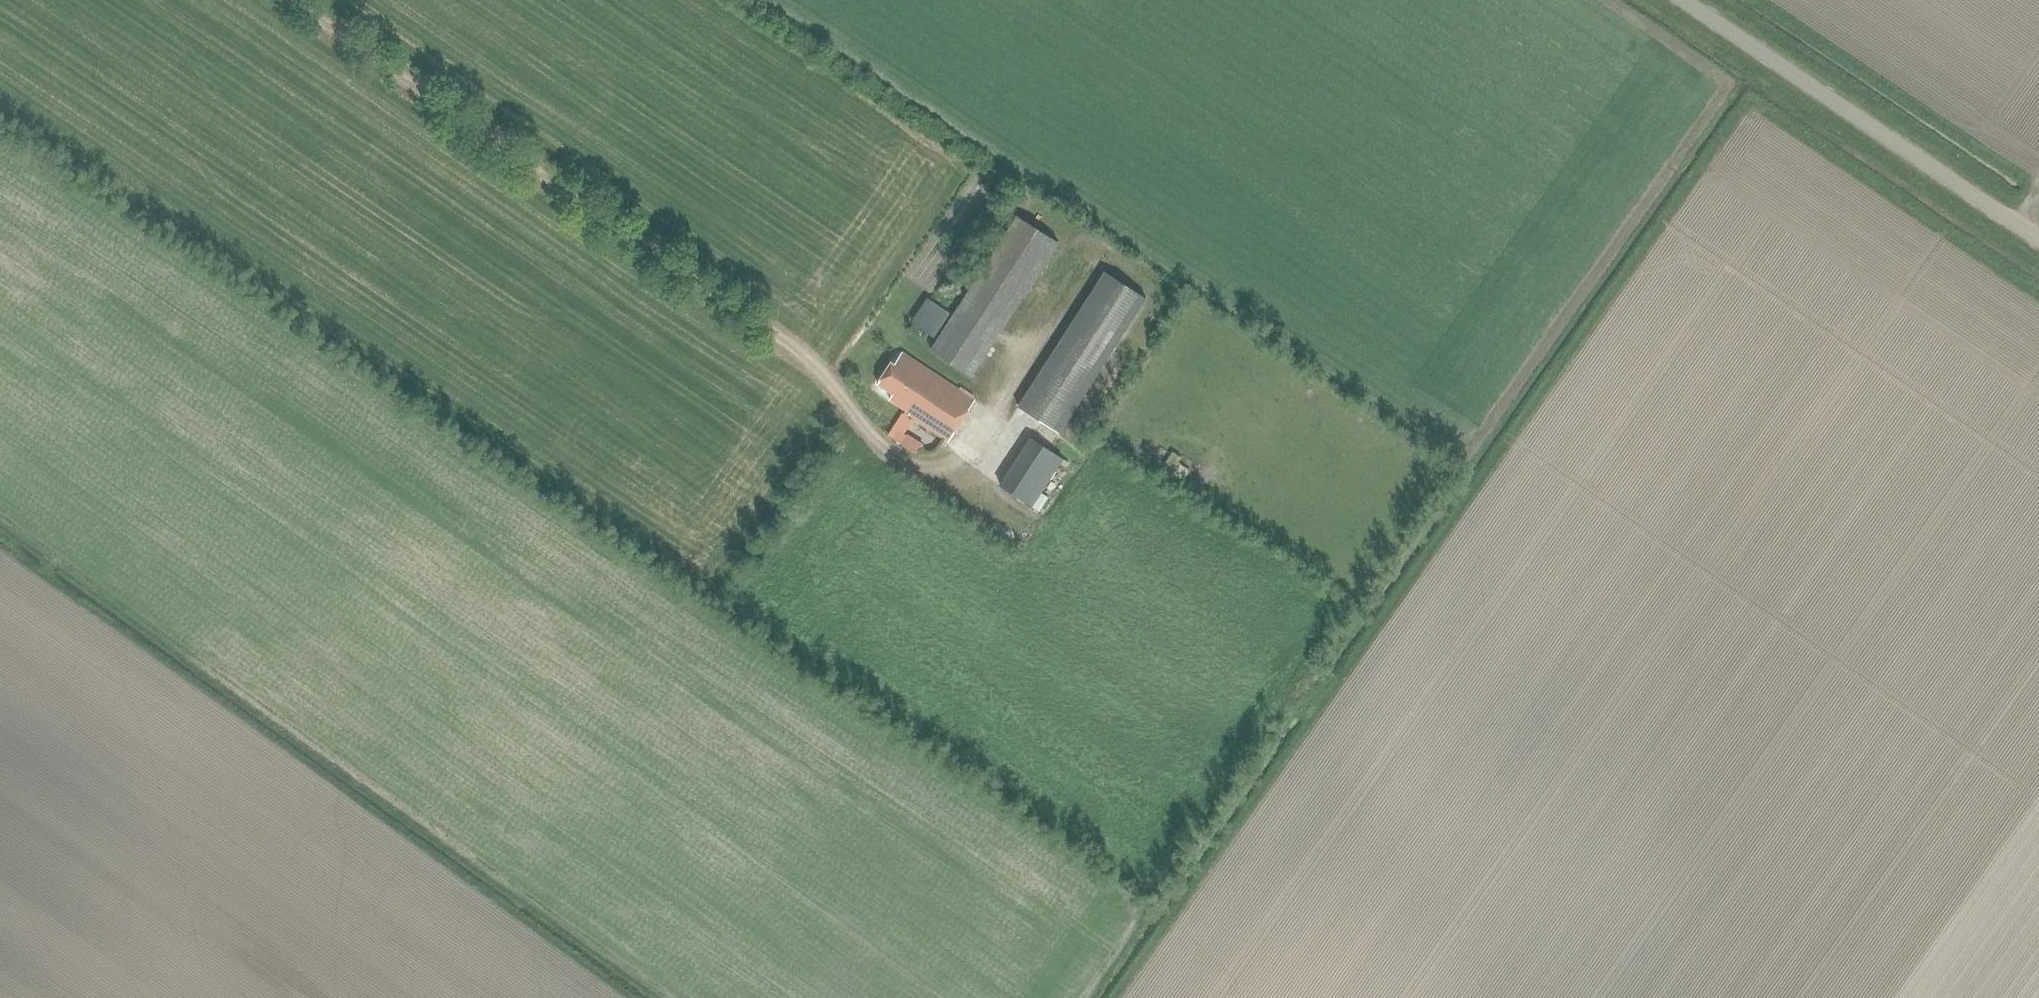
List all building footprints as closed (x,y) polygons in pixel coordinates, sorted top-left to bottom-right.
[(930,350),(971,376),(1056,241),(1016,215),(930,350)] [(1103,271),(1018,406),(1059,432),(1144,297),(1103,271)] [(932,334),(946,312),(926,299),(912,322),(932,334)] [(901,410),(947,440),(973,399),(901,352),(893,364),(889,361),(876,381),(892,391),(888,397),(903,407),(901,410)] [(921,452),(926,439),(909,433),(904,445),(921,452)] [(1061,458),(1029,438),(999,485),(1031,506),(1061,458)]
